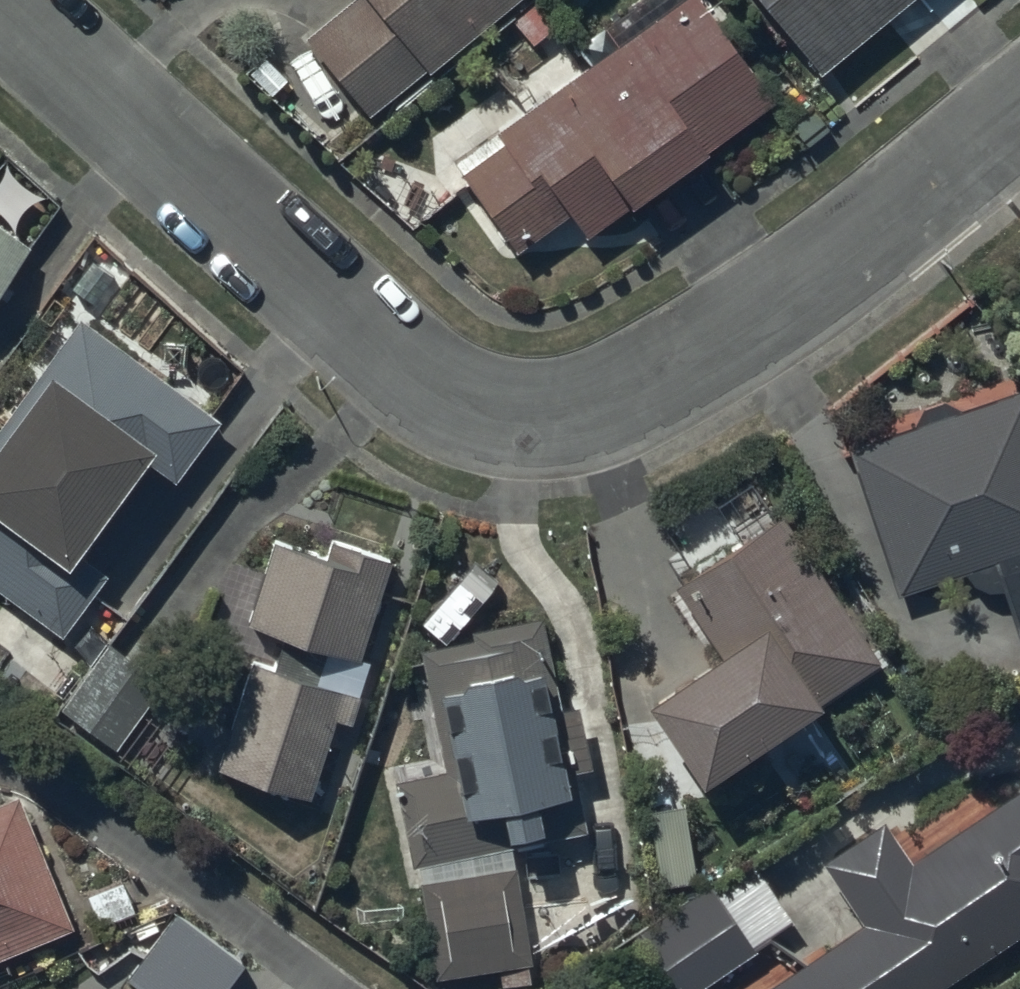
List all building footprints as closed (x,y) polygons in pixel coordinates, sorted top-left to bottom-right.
[(305,40),(368,116),(426,68),(430,73),(519,0),(354,0),(305,40)] [(928,0),(756,0),(823,84),(928,0)] [(707,166),(777,113),(697,4),(600,74),(686,192),(713,174),(707,166)] [(637,225),(686,192),(600,74),(500,144),(508,155),(466,186),(520,263),(572,225),(591,248),(631,220),(637,225)] [(25,248),(0,228),(0,279),(25,248)] [(218,419),(82,317),(5,420),(111,499),(146,453),(175,475),(218,419)] [(854,464),(904,610),(1000,578),(1019,571),(1019,408),(854,464)] [(5,420),(0,426),(0,592),(56,635),(100,578),(70,554),(111,499),(5,420)] [(222,764),(303,788),(338,671),(355,677),(386,572),(265,536),(239,625),(280,637),(272,667),(252,661),(222,764)] [(879,672),(786,538),(680,611),(719,666),(659,707),(714,786),(879,672)] [(1000,578),(1019,640),(1019,571),(1000,578)] [(409,869),(583,830),(574,786),(598,782),(585,719),(561,724),(534,602),(423,630),(443,770),(387,780),(409,869)] [(111,750),(159,688),(108,648),(60,710),(111,750)] [(1019,939),(1019,793),(913,865),(886,826),(824,868),(864,927),(773,988),(946,988),(1019,939)] [(70,925),(17,794),(0,800),(0,956),(70,925)] [(513,866),(417,881),(432,977),(528,962),(513,866)] [(715,890),(646,936),(681,988),(714,988),(759,959),(755,952),(794,926),(756,868),(717,893),(715,890)] [(174,914),(127,978),(143,988),(226,988),(243,965),(174,914)]
